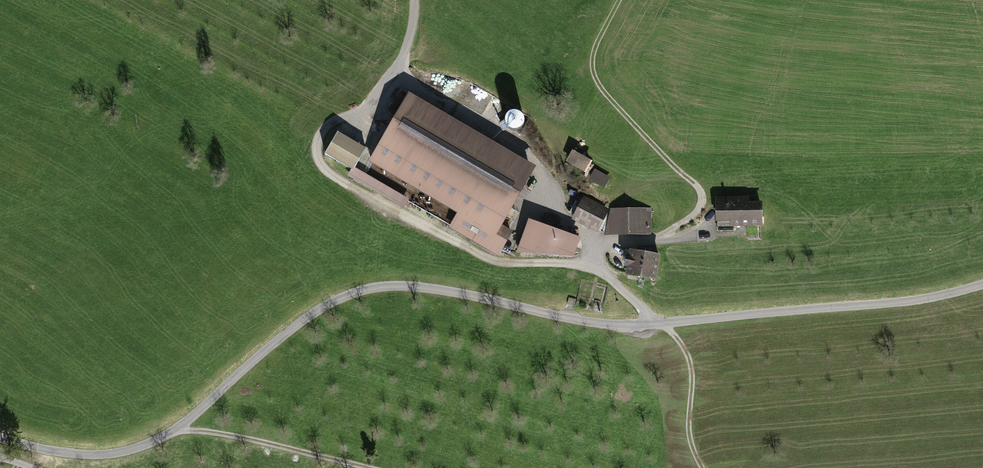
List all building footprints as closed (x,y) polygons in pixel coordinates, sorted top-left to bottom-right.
[(410,97),(370,166),(457,216),(450,229),(502,259),(516,236),(503,228),(537,170),(410,97)] [(509,110),(506,125),(523,129),(526,114),(509,110)] [(353,169),(367,146),(338,129),(325,152),(353,169)] [(334,159),(332,165),(348,172),(351,166),(334,159)] [(581,160),(571,180),(592,191),(602,171),(581,160)] [(580,194),(570,215),(599,229),(609,208),(580,194)] [(744,199),(720,200),(721,231),(767,230),(766,206),(744,207),(744,199)] [(648,209),(614,209),(610,232),(648,232),(648,209)] [(581,242),(530,222),(518,254),(574,256),(581,242)] [(625,266),(626,249),(613,249),(613,266),(625,266)] [(660,254),(631,249),(626,273),(655,279),(660,254)]
